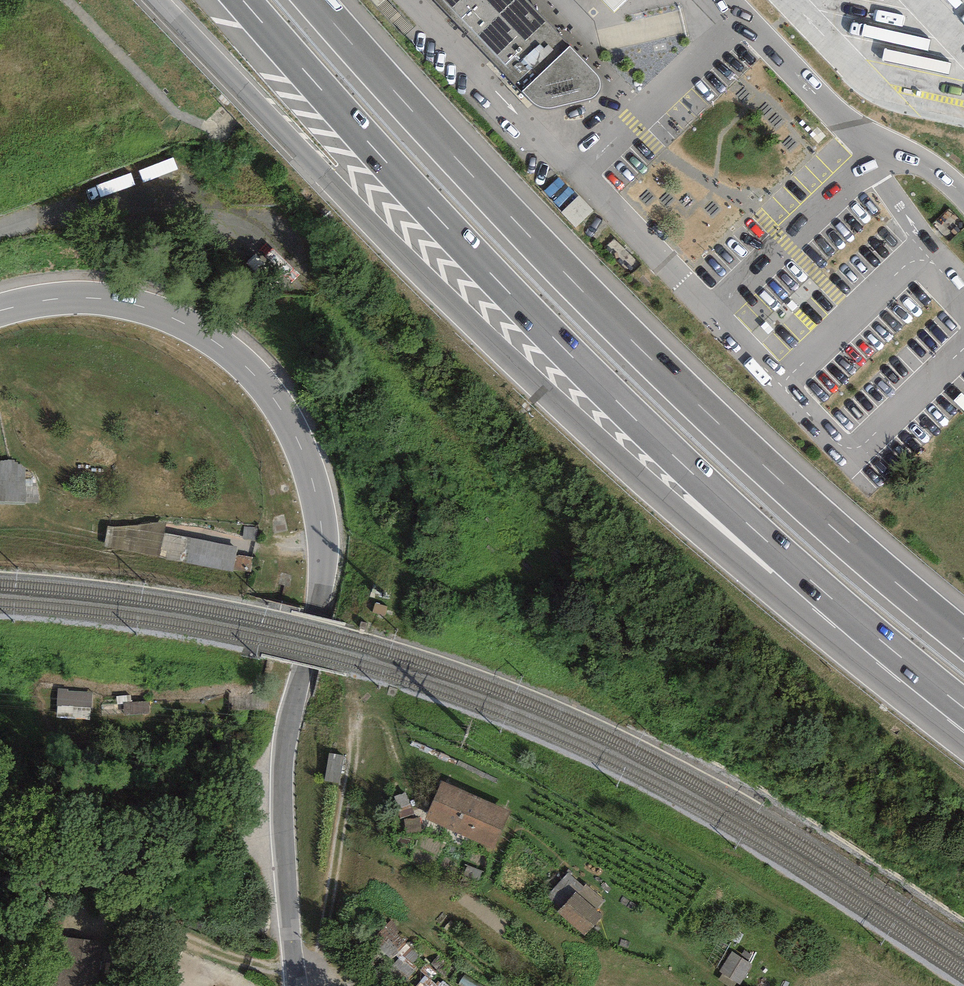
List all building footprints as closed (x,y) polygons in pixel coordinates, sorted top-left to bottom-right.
[(533,105),(539,109),(546,111),(553,111),(592,102),(597,98),(601,92),(600,84),(597,78),(520,0),(428,0),(533,105)] [(614,15),(630,0),(600,0),(614,15)] [(28,503),(27,460),(0,460),(0,503),(28,503)] [(235,568),(240,544),(165,529),(165,527),(114,516),(108,543),(235,568)] [(58,716),(92,715),(92,688),(58,688),(58,716)] [(510,812),(442,781),(425,819),(494,849),(510,812)] [(578,893),(595,909),(604,900),(586,884),(578,893)] [(578,893),(576,892),(558,911),(584,935),(602,916),(595,909),(578,893)] [(376,942),(396,962),(411,947),(390,928),(376,942)] [(61,985),(103,985),(104,933),(62,933),(61,985)] [(752,965),(732,952),(720,971),(740,984),(752,965)]
